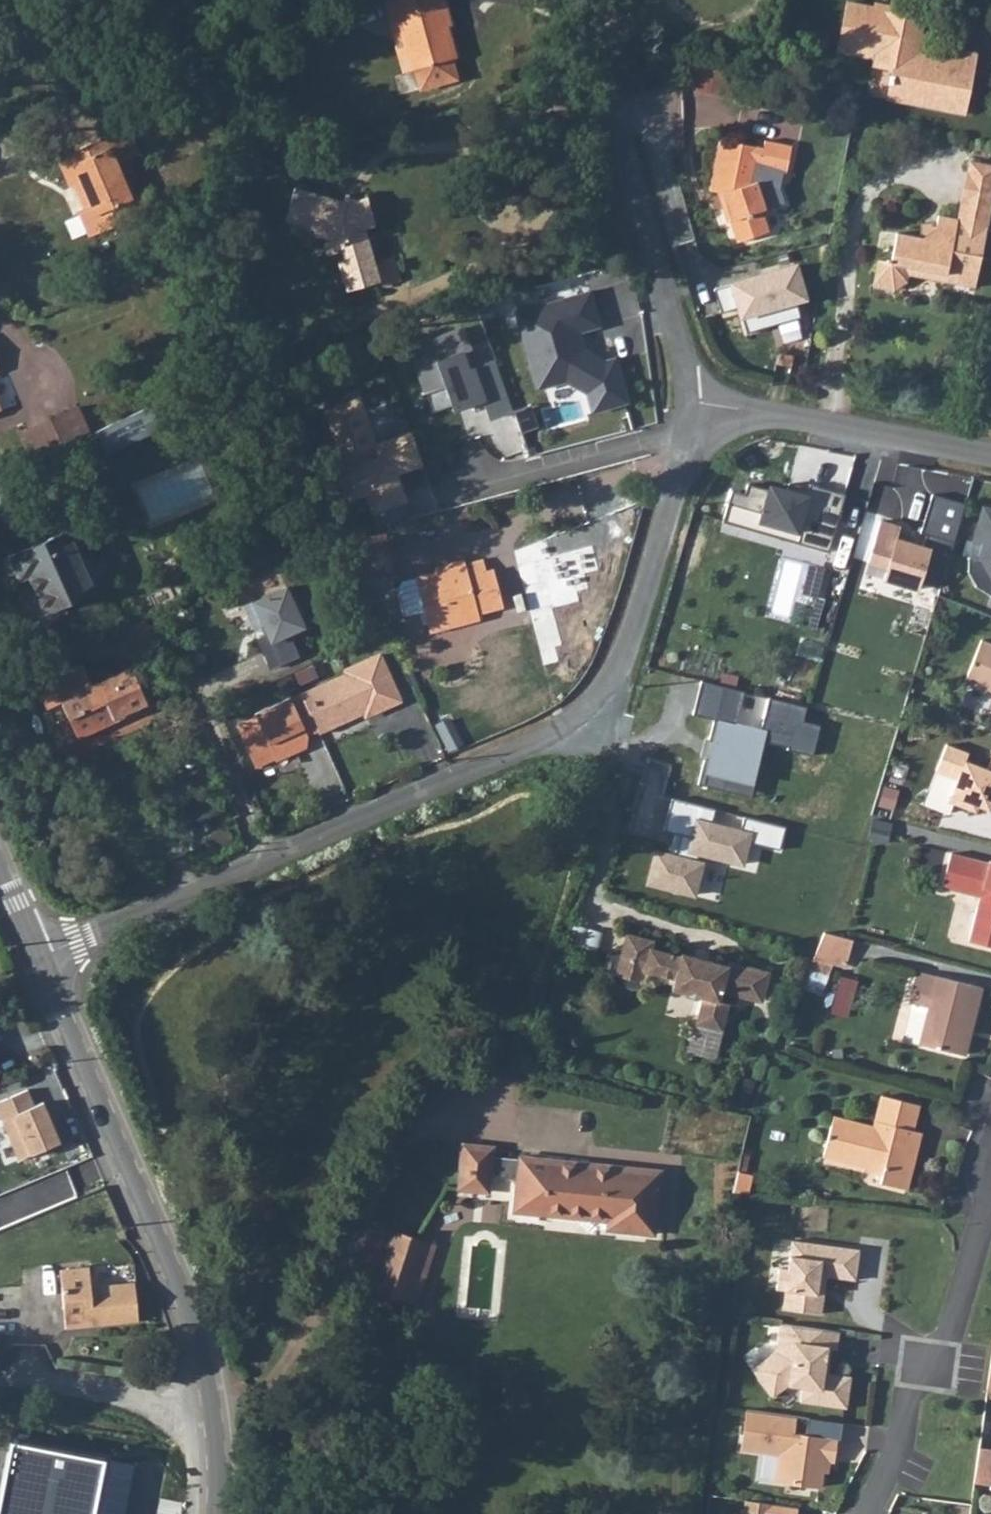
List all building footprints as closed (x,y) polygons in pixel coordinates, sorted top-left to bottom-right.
[(389,14),(401,11),(416,65),(419,65),(424,84),(460,74),(455,55),(458,55),(450,21),(456,20),(450,0),(385,0),(389,14)] [(927,62),(925,64),(920,62),(916,59),(913,51),(919,19),(894,14),(878,11),(876,20),(869,18),(871,8),(842,3),(835,42),(852,45),(853,40),(872,44),(868,65),(891,69),(886,98),(961,112),(969,66),(942,61),(928,58),(927,62)] [(872,3),(871,8),(869,18),(876,20),(878,11),(894,14),(896,7),(872,3)] [(405,68),(416,65),(401,11),(389,14),(405,68)] [(852,45),(835,42),(833,52),(869,58),(872,44),(853,40),(852,45)] [(973,51),(957,48),(942,61),(969,66),(973,51)] [(690,89),(725,95),(730,70),(694,63),(690,89)] [(84,194),(88,205),(75,211),(88,239),(126,222),(119,208),(131,203),(116,169),(131,162),(118,132),(80,149),(85,160),(66,168),(74,186),(78,196),(84,194)] [(720,206),(716,209),(720,223),(724,222),(730,244),(760,235),(753,212),(758,210),(749,186),(753,168),(779,174),(785,143),(758,138),(756,146),(713,138),(703,189),(718,193),(720,206)] [(66,168),(85,160),(80,149),(55,160),(67,189),(74,186),(66,168)] [(911,270),(956,280),(955,287),(975,292),(990,214),(990,171),(967,166),(955,224),(936,220),(934,233),(921,242),(898,238),(892,265),(880,263),(875,286),(896,289),(908,284),(911,270)] [(338,250),(341,259),(334,261),(342,290),(377,280),(372,261),(363,228),(374,225),(367,198),(347,203),(297,185),(286,217),(312,226),(334,232),(338,250)] [(126,222),(143,214),(137,200),(131,203),(119,208),(126,222)] [(310,236),(321,238),(325,252),(338,250),(334,232),(312,226),(310,236)] [(372,261),(377,280),(378,286),(396,280),(390,257),(372,261)] [(797,264),(730,284),(744,333),(800,318),(797,306),(808,302),(797,264)] [(514,308),(605,284),(612,309),(628,305),(617,265),(510,293),(514,308)] [(588,294),(513,315),(529,373),(536,371),(540,386),(564,379),(589,394),(592,393),(598,414),(626,406),(614,365),(602,368),(578,355),(573,337),(598,330),(588,294)] [(492,422),(512,414),(493,364),(467,373),(461,357),(469,354),(461,332),(416,348),(422,363),(413,366),(424,397),(425,397),(444,390),(451,409),(453,414),(470,408),(482,404),(484,411),(486,416),(490,415),(492,422)] [(790,357),(775,354),(772,366),(788,369),(790,357)] [(536,371),(529,373),(534,393),(563,385),(583,397),(589,416),(598,414),(592,393),(589,394),(564,379),(540,386),(536,371)] [(444,390),(425,397),(431,415),(451,409),(444,390)] [(375,438),(359,392),(317,404),(337,464),(326,471),(337,503),(359,498),(366,515),(406,504),(398,473),(425,461),(413,427),(375,438)] [(482,404),(470,408),(473,415),(484,411),(482,404)] [(33,459),(91,431),(79,406),(21,434),(33,459)] [(154,410),(99,434),(109,457),(164,433),(154,410)] [(197,478),(134,507),(150,543),(213,515),(197,478)] [(759,501),(727,490),(719,521),(830,552),(845,496),(790,480),(786,487),(765,482),(759,501)] [(963,505),(927,494),(917,532),(926,536),(923,544),(895,539),(898,527),(877,519),(862,564),(880,566),(878,579),(914,593),(916,584),(939,586),(963,505)] [(978,505),(968,539),(961,541),(958,554),(966,557),(962,569),(971,586),(989,596),(990,594),(990,508),(978,505)] [(25,576),(42,614),(61,605),(99,589),(87,559),(78,563),(64,532),(5,558),(15,580),(25,576)] [(432,628),(471,619),(470,612),(496,607),(488,570),(482,571),(478,559),(412,572),(412,577),(402,577),(393,587),(397,611),(420,606),(429,607),(432,628)] [(813,565),(806,591),(820,594),(827,569),(813,565)] [(304,630),(287,590),(248,604),(274,669),(300,659),(291,637),(304,630)] [(424,629),(432,628),(429,607),(420,606),(424,629)] [(980,643),(965,685),(990,694),(990,647),(980,643)] [(296,749),(291,729),(299,726),(303,737),(349,716),(351,720),(385,705),(364,660),(331,675),(333,679),(281,703),(277,698),(244,713),(245,715),(226,725),(247,770),(266,760),(267,762),(296,749)] [(314,664),(297,672),(303,684),(320,676),(314,664)] [(141,710),(123,669),(53,700),(71,741),(141,710)] [(712,722),(701,784),(749,793),(764,743),(814,754),(821,726),(802,723),(807,708),(769,699),(761,728),(735,721),(743,692),(701,681),(693,716),(712,722)] [(989,771),(966,762),(970,752),(947,744),(937,773),(960,781),(953,805),(986,816),(990,805),(990,764),(989,771)] [(779,848),(785,829),(745,818),(743,830),(712,822),(715,809),(671,799),(665,828),(687,834),(681,855),(659,851),(653,883),(704,895),(713,864),(744,867),(750,842),(779,848)] [(990,942),(990,854),(979,851),(979,855),(941,845),(931,879),(970,890),(959,933),(990,942)] [(843,931),(818,926),(810,949),(837,956),(843,931)] [(624,934),(619,955),(657,964),(654,976),(653,979),(672,983),(670,988),(702,996),(696,1022),(720,1028),(726,1002),(717,1000),(720,989),(743,994),(744,989),(761,993),(767,969),(726,959),(725,963),(704,958),(703,962),(693,960),(694,956),(679,952),(678,955),(660,951),(659,953),(653,952),(654,949),(648,948),(650,940),(624,934)] [(657,964),(619,955),(614,974),(641,980),(642,974),(654,976),(657,964)] [(973,979),(912,962),(893,1030),(952,1045),(959,1020),(963,1021),(973,979)] [(0,1100),(0,1108),(21,1159),(64,1142),(47,1100),(38,1104),(31,1087),(0,1100)] [(859,1155),(875,1161),(871,1178),(896,1185),(912,1126),(902,1123),(908,1098),(871,1088),(863,1120),(825,1110),(814,1150),(856,1161),(859,1155)] [(495,1160),(498,1151),(492,1151),(491,1139),(461,1137),(460,1161),(490,1161),(495,1160)] [(547,1161),(547,1152),(521,1150),(519,1153),(498,1151),(495,1160),(519,1161),(547,1161)] [(587,1164),(588,1155),(579,1154),(548,1152),(547,1152),(547,1161),(555,1162),(587,1164)] [(659,1161),(634,1158),(588,1155),(587,1164),(658,1172),(659,1161)] [(756,1184),(762,1161),(740,1155),(734,1181),(745,1183),(756,1184)] [(488,1182),(490,1161),(460,1161),(458,1180),(488,1182)] [(555,1162),(547,1161),(519,1161),(517,1202),(545,1204),(555,1162)] [(611,1208),(611,1220),(656,1223),(658,1172),(587,1164),(555,1162),(545,1204),(550,1203),(611,1208)] [(378,1287),(416,1300),(435,1241),(396,1229),(378,1282),(378,1287)] [(855,1240),(787,1230),(783,1259),(774,1257),(771,1278),(780,1280),(777,1298),(815,1304),(818,1284),(812,1284),(814,1265),(850,1271),(855,1240)] [(142,1319),(136,1280),(92,1285),(88,1265),(58,1269),(67,1328),(142,1319)] [(821,1320),(774,1313),(770,1340),(745,1358),(766,1387),(783,1374),(795,1375),(793,1392),(840,1398),(844,1367),(821,1363),(816,1363),(817,1354),(822,1355),(825,1339),(825,1338),(819,1337),(821,1320)] [(833,1321),(821,1320),(819,1337),(825,1338),(825,1339),(831,1340),(833,1321)] [(987,1338),(982,1371),(990,1372),(990,1339),(987,1338)] [(788,1406),(740,1399),(734,1438),(772,1443),(767,1470),(812,1477),(814,1461),(816,1450),(821,1450),(826,1451),(829,1429),(786,1422),(788,1406)] [(971,1442),(966,1474),(987,1476),(986,1482),(990,1483),(990,1445),(971,1442)] [(11,1444),(0,1501),(0,1513),(97,1513),(107,1463),(11,1444)] [(737,1490),(735,1506),(728,1505),(727,1513),(761,1513),(764,1494),(737,1490)]
